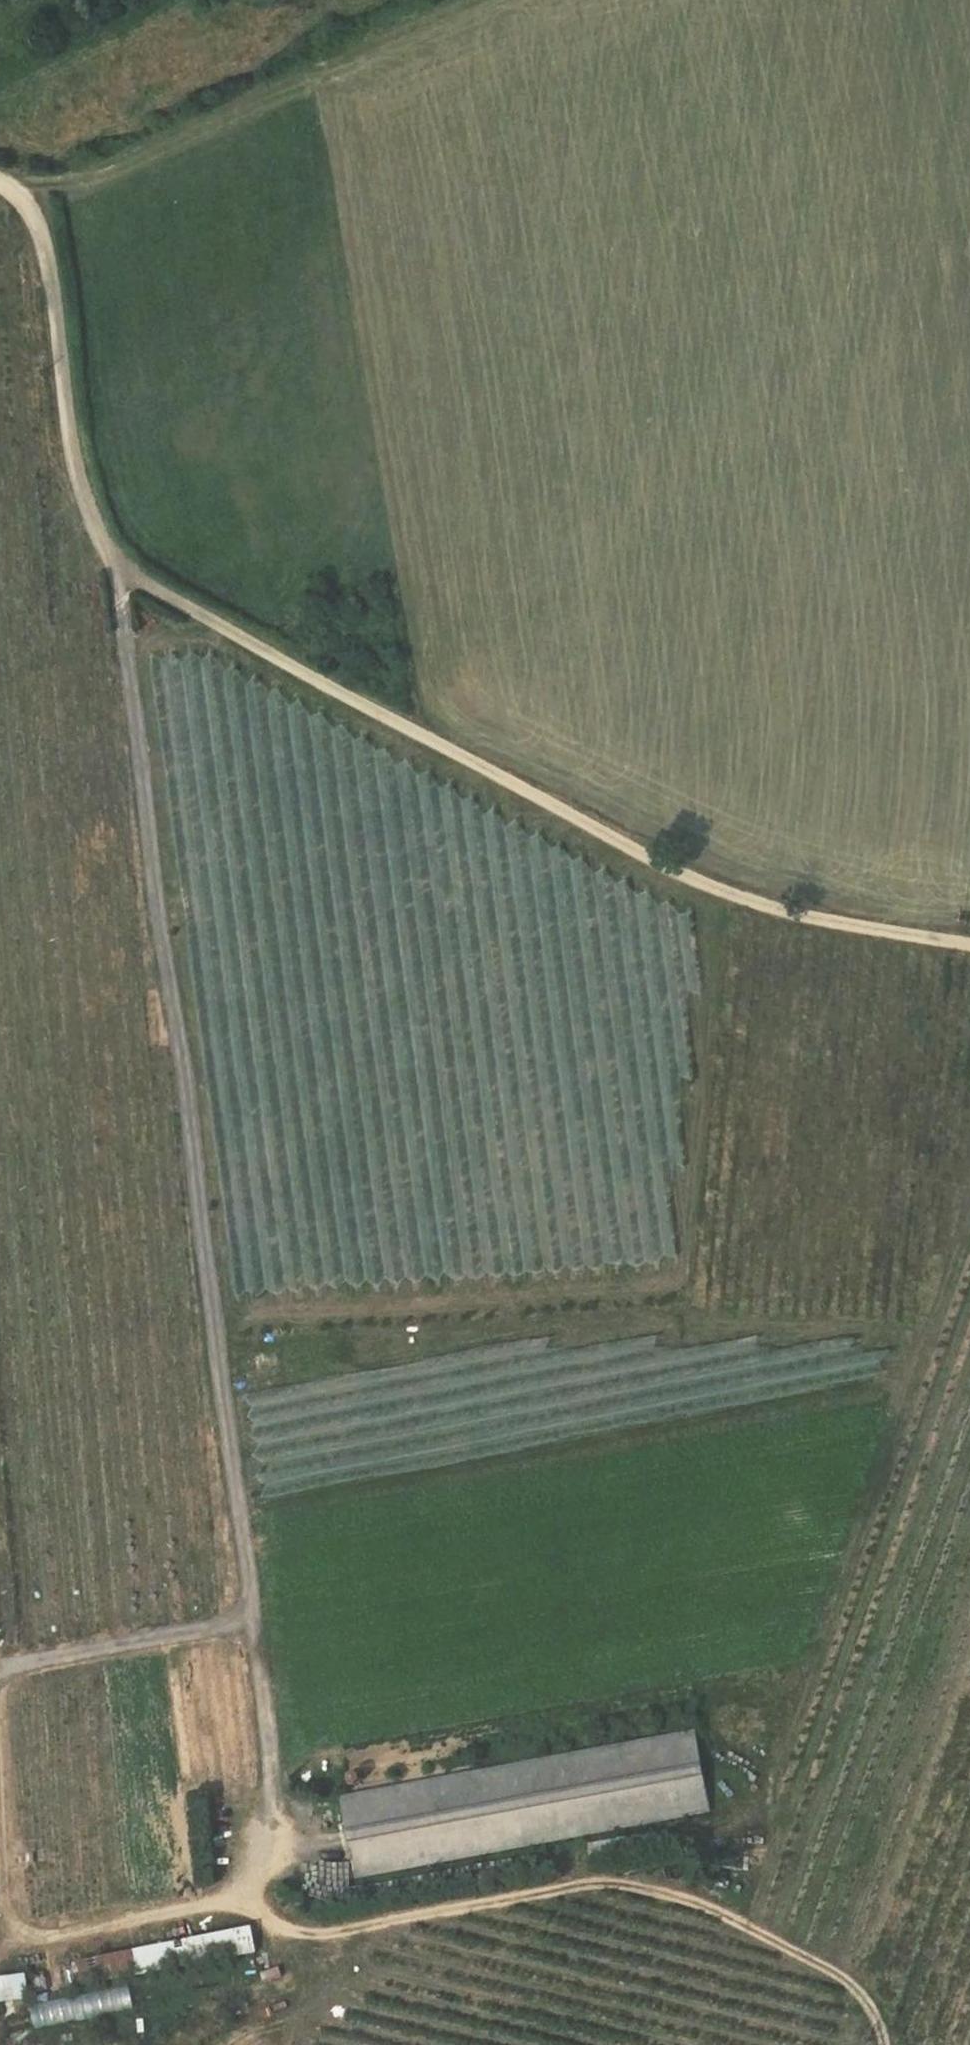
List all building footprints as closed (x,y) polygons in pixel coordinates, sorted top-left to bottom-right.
[(698,1735),(345,1803),(364,1882),(715,1813),(698,1735)] [(0,1977),(0,2003),(254,1951),(249,1927),(0,1977)]
